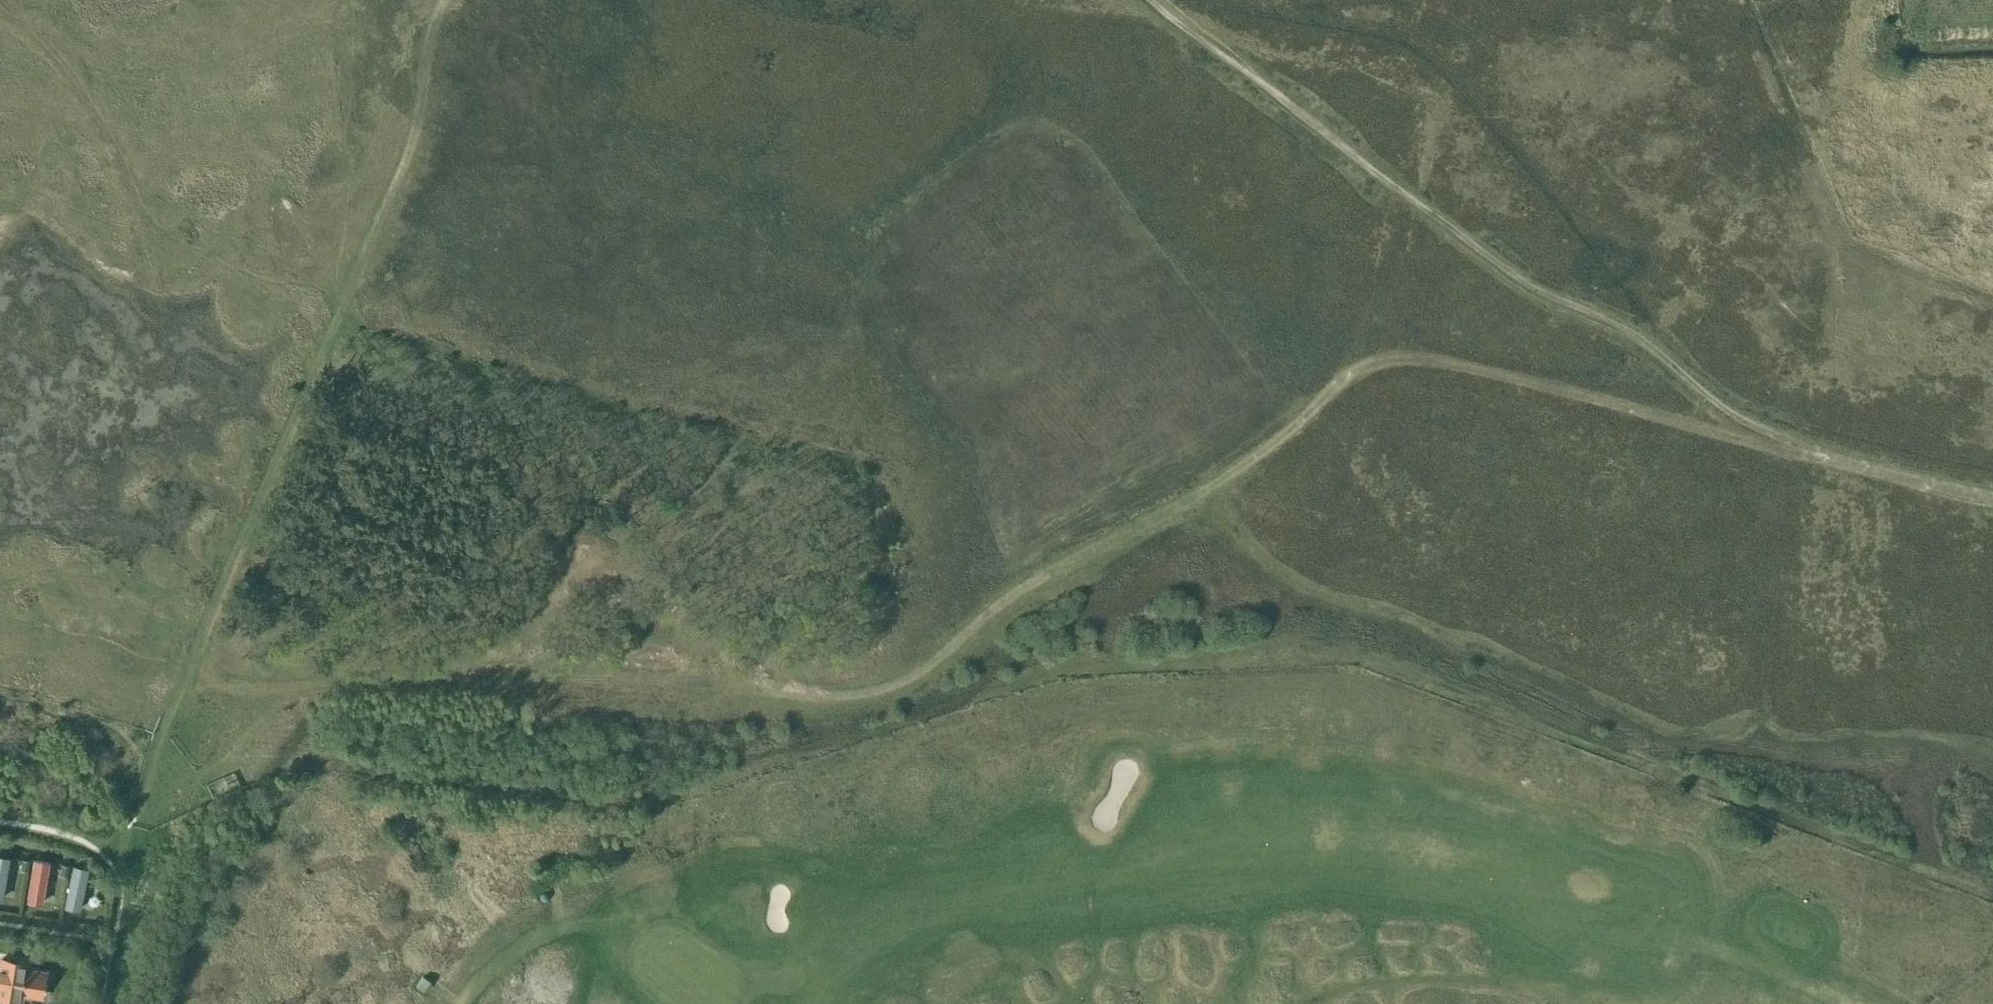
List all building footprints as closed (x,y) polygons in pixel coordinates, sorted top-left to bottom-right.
[(14,854),(12,871),(30,872),(32,856),(14,854)] [(9,858),(0,856),(0,898),(2,899),(9,858)] [(42,902),(49,861),(33,859),(26,899),(42,902)] [(79,909),(88,868),(73,865),(64,906),(79,909)] [(15,1001),(20,1002),(21,993),(42,996),(45,974),(25,971),(26,962),(2,958),(0,971),(0,1003),(14,1003),(15,1001)] [(423,976),(416,986),(426,992),(432,982),(423,976)]
